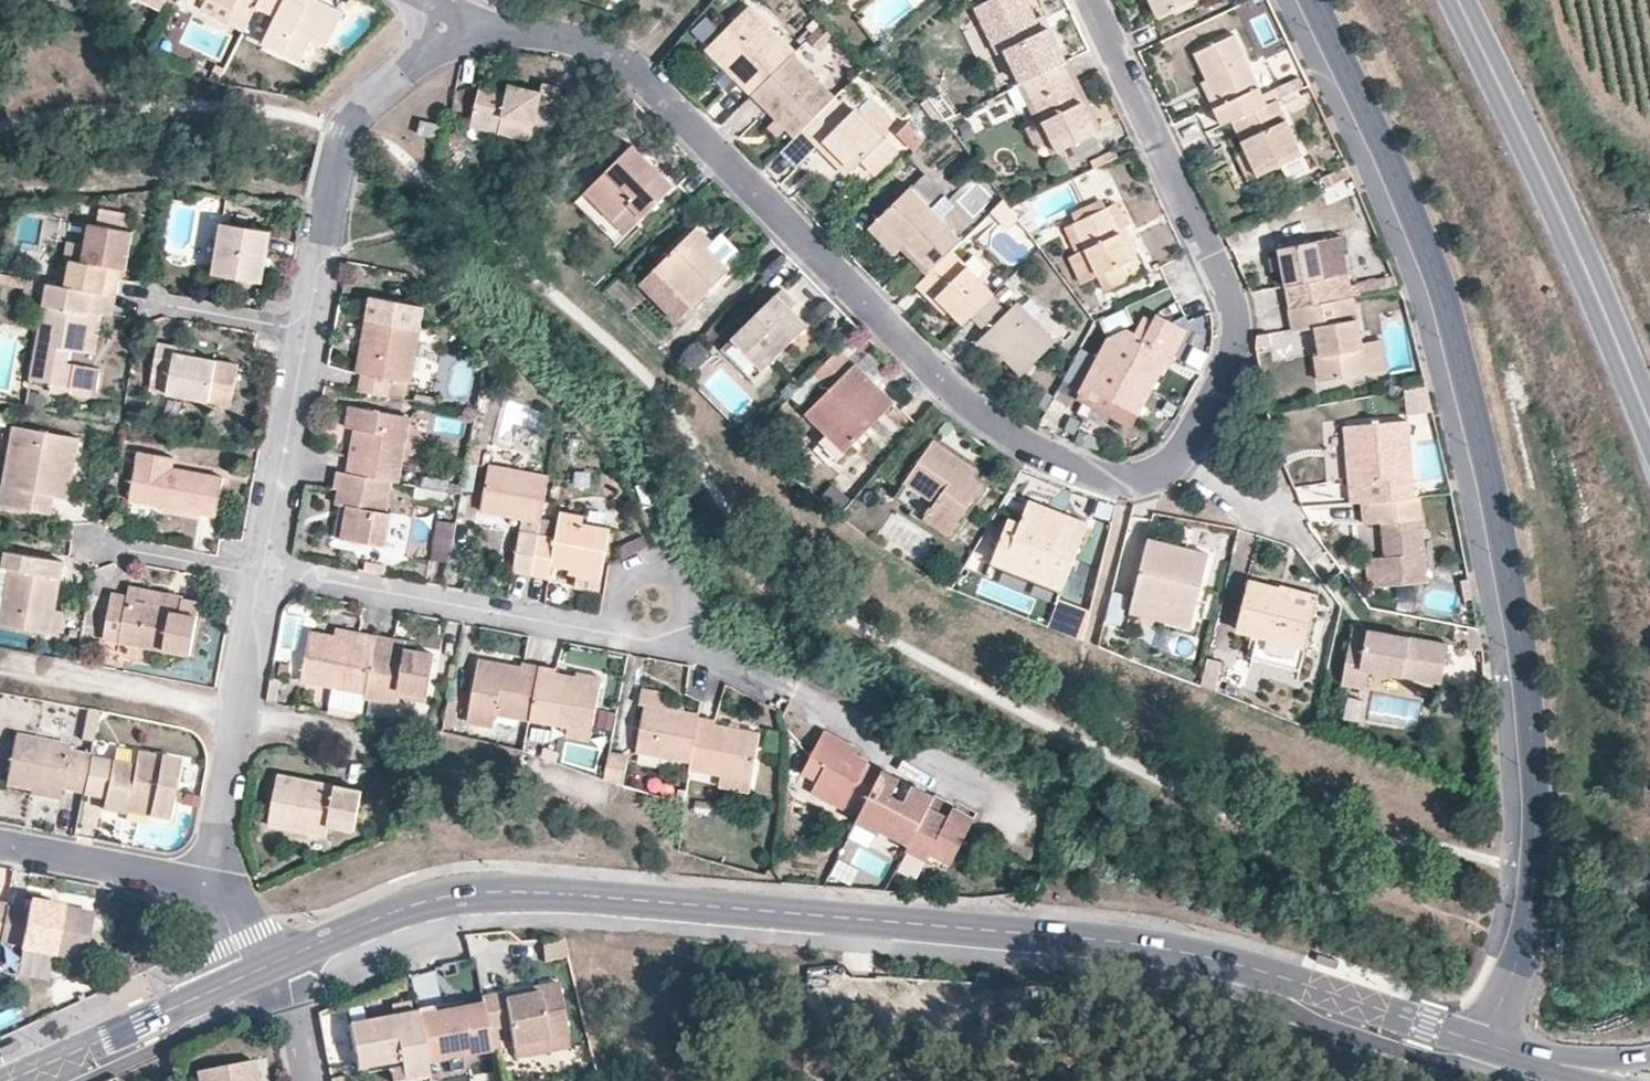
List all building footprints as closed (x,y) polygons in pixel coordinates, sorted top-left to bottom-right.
[(215,0),(207,0),(204,7),(230,21),(235,10),(215,0)] [(235,10),(230,21),(246,28),(257,6),(260,0),(215,0),(235,10)] [(319,0),(260,0),(257,6),(277,16),(265,42),(300,60),(312,39),(326,46),(343,12),(319,0)] [(1065,62),(1068,62),(1050,25),(1043,28),(1029,0),(986,19),(1000,51),(1008,46),(1025,81),(1026,81),(1065,62)] [(1159,15),(1192,0),(1152,0),(1159,15)] [(791,53),(796,49),(749,5),(706,48),(725,66),(726,65),(738,77),(737,78),(752,93),(791,53)] [(820,60),(835,36),(818,25),(803,49),(820,60)] [(1216,110),(1222,124),(1232,119),(1266,103),(1261,94),(1235,35),(1196,52),(1208,78),(1221,107),(1216,110)] [(1008,46),(1000,51),(1016,85),(1025,81),(1008,46)] [(791,53),(752,93),(795,136),(801,131),(835,97),(791,53)] [(1097,131),(1065,62),(1026,81),(1060,150),(1097,131)] [(210,79),(219,83),(227,67),(218,63),(210,79)] [(725,90),(737,78),(738,77),(726,65),(725,66),(713,78),(725,90)] [(1289,92),(1304,85),(1300,77),(1286,82),(1289,92)] [(1202,80),(1216,110),(1221,107),(1208,78),(1202,80)] [(538,111),(553,116),(561,85),(543,81),(540,89),(510,82),(507,92),(481,85),(472,118),(499,124),(498,132),(531,140),(534,127),(538,111)] [(1277,98),(1289,92),(1286,82),(1261,94),(1266,103),(1277,98)] [(937,88),(928,95),(946,118),(955,111),(937,88)] [(839,101),(835,97),(801,131),(816,146),(823,141),(852,167),(859,161),(865,155),(881,170),(898,151),(843,97),(839,101)] [(1266,103),(1232,119),(1245,146),(1258,174),(1303,154),(1277,98),(1266,103)] [(549,132),(553,116),(538,111),(534,127),(549,132)] [(919,152),(934,123),(912,113),(898,141),(919,152)] [(499,124),(472,118),(470,125),(498,132),(499,124)] [(419,132),(441,138),(444,126),(423,121),(419,132)] [(823,141),(816,146),(846,174),(852,167),(823,141)] [(625,209),(637,221),(673,185),(632,145),(587,189),(616,217),(625,209)] [(1258,174),(1245,146),(1238,150),(1251,178),(1258,174)] [(780,183),(795,170),(781,153),(766,166),(780,183)] [(1309,169),(1303,154),(1283,164),(1290,178),(1309,169)] [(874,176),(881,170),(865,155),(859,161),(874,176)] [(1330,176),(1334,184),(1352,176),(1349,168),(1330,176)] [(951,248),(963,237),(914,185),(881,217),(907,243),(931,268),(951,248)] [(641,226),(637,221),(625,209),(616,217),(587,189),(575,201),(622,246),(641,226)] [(1009,225),(1016,214),(1004,196),(994,206),(1009,225)] [(1117,200),(1109,205),(1131,256),(1138,253),(1125,226),(1128,224),(1117,200)] [(1091,214),(1106,206),(1103,201),(1088,208),(1091,214)] [(1109,205),(1106,206),(1091,214),(1088,208),(1074,215),(1077,221),(1074,222),(1098,273),(1106,269),(1112,286),(1145,269),(1138,253),(1131,256),(1109,205)] [(907,243),(881,217),(873,225),(900,251),(907,243)] [(1098,273),(1074,222),(1065,227),(1076,252),(1069,254),(1082,281),(1098,273)] [(68,289),(93,293),(116,297),(121,268),(128,269),(134,230),(91,223),(85,262),(72,260),(68,289)] [(708,246),(712,241),(697,226),(656,267),(694,305),(729,268),(715,253),(708,246)] [(272,237),(223,229),(215,280),(264,288),(272,237)] [(1279,245),(1289,308),(1301,305),(1332,300),(1338,299),(1352,296),(1386,291),(1399,289),(1394,276),(1350,284),(1341,235),(1317,239),(1279,245)] [(708,246),(715,253),(720,249),(712,241),(708,246)] [(931,268),(915,284),(931,300),(937,295),(951,309),(964,322),(972,314),(991,295),(994,292),(951,248),(931,268)] [(694,305),(656,267),(640,283),(678,320),(694,305)] [(1194,287),(1188,275),(1173,282),(1178,294),(1194,287)] [(24,300),(23,306),(45,310),(33,382),(56,386),(54,394),(72,397),(73,390),(99,394),(102,376),(69,370),(72,352),(88,355),(92,334),(86,333),(90,313),(93,293),(68,289),(27,282),(25,295),(24,300)] [(782,288),(734,337),(764,368),(808,326),(792,309),(797,302),(782,288)] [(113,317),(116,297),(93,293),(90,313),(103,316),(113,317)] [(946,315),(951,309),(937,295),(931,300),(946,315)] [(1021,375),(1057,339),(1018,300),(1007,311),(991,295),(972,314),(987,331),(983,336),(1005,358),(1021,375)] [(1335,321),(1332,300),(1301,305),(1305,328),(1311,328),(1316,327),(1321,355),(1316,356),(1320,380),(1368,371),(1362,342),(1358,317),(1335,321)] [(363,377),(360,395),(388,400),(391,382),(413,386),(426,310),(371,301),(362,349),(368,350),(363,377)] [(1102,320),(1108,333),(1133,323),(1127,309),(1102,320)] [(1065,373),(1084,382),(1079,393),(1127,418),(1132,416),(1165,356),(1169,358),(1186,327),(1157,312),(1150,323),(1141,318),(1134,332),(1127,328),(1109,335),(1098,356),(1079,346),(1065,373)] [(92,334),(88,355),(96,357),(103,316),(90,313),(86,333),(92,334)] [(1316,327),(1311,328),(1316,356),(1321,355),(1316,327)] [(1258,358),(1302,355),(1300,332),(1256,335),(1258,358)] [(998,364),(1005,358),(983,336),(976,344),(998,364)] [(764,368),(734,337),(723,348),(753,380),(764,368)] [(1383,339),(1362,342),(1368,371),(1387,368),(1383,339)] [(179,359),(180,352),(161,349),(155,385),(172,388),(170,399),(235,410),(242,370),(197,362),(179,359)] [(357,376),(363,377),(368,350),(362,349),(357,376)] [(849,359),(840,350),(815,375),(824,384),(849,359)] [(199,355),(180,352),(179,359),(197,362),(199,355)] [(871,390),(872,380),(856,364),(806,412),(827,435),(818,444),(835,463),(896,405),(881,390),(875,395),(871,390)] [(1054,401),(1073,408),(1079,390),(1061,383),(1054,401)] [(394,481),(400,482),(411,417),(350,408),(347,429),(360,431),(366,432),(365,442),(358,441),(356,457),(351,456),(348,474),(394,481)] [(1351,476),(1353,501),(1358,500),(1413,495),(1406,418),(1345,424),(1351,476)] [(740,432),(749,441),(759,431),(751,422),(740,432)] [(1338,477),(1351,476),(1345,424),(1334,425),(1338,477)] [(74,466),(78,439),(13,428),(0,505),(0,508),(50,516),(53,498),(59,464),(74,466)] [(967,473),(971,465),(933,441),(897,498),(956,535),(988,486),(975,478),(967,473)] [(830,468),(835,463),(818,444),(813,449),(830,468)] [(160,468),(162,458),(138,454),(130,504),(215,519),(222,479),(171,470),(160,468)] [(173,460),(162,458),(160,468),(171,470),(173,460)] [(68,501),(74,466),(59,464),(53,498),(68,501)] [(979,470),(971,465),(967,473),(975,478),(979,470)] [(541,523),(549,477),(490,468),(482,514),(541,523)] [(348,474),(340,473),(338,491),(342,492),(340,506),(343,507),(351,508),(346,541),(389,548),(394,514),(389,513),(394,481),(348,474)] [(423,503),(449,504),(450,480),(424,479),(423,503)] [(834,485),(821,500),(839,515),(852,501),(834,485)] [(1428,580),(1420,495),(1413,495),(1358,500),(1360,524),(1381,523),(1385,556),(1379,557),(1381,585),(1428,580)] [(1032,501),(1028,510),(1065,523),(1068,514),(1032,501)] [(351,508),(343,507),(338,540),(346,541),(351,508)] [(1028,510),(1023,524),(1017,541),(1005,537),(997,560),(1066,585),(1090,522),(1068,514),(1065,523),(1028,510)] [(542,540),(535,579),(553,582),(555,568),(574,571),(583,573),(582,579),(604,583),(612,531),(582,526),(583,519),(563,516),(558,543),(542,540)] [(1017,541),(1023,524),(1012,521),(1005,537),(1017,541)] [(516,576),(535,579),(542,540),(522,537),(516,576)] [(1209,554),(1149,539),(1132,610),(1191,624),(1209,554)] [(51,634),(56,609),(65,560),(7,550),(4,567),(10,568),(4,596),(0,619),(0,625),(51,634)] [(1371,586),(1381,585),(1379,557),(1368,558),(1371,586)] [(10,568),(4,567),(0,566),(0,596),(4,596),(10,568)] [(1248,579),(1241,609),(1258,614),(1253,631),(1256,633),(1251,658),(1301,670),(1316,608),(1279,597),(1281,588),(1248,579)] [(179,612),(181,600),(128,592),(127,602),(162,607),(162,610),(179,612)] [(122,637),(127,602),(111,599),(105,641),(138,646),(139,639),(122,637)] [(201,603),(181,600),(179,612),(162,610),(162,607),(127,602),(122,637),(139,639),(138,646),(193,654),(201,603)] [(1057,603),(1051,625),(1084,639),(1090,614),(1057,603)] [(56,609),(51,634),(60,635),(65,611),(56,609)] [(1258,614),(1241,609),(1236,627),(1253,631),(1258,614)] [(1451,646),(1355,628),(1343,685),(1367,690),(1372,672),(1445,686),(1451,646)] [(358,643),(359,635),(338,631),(336,639),(358,643)] [(368,697),(378,638),(359,635),(358,643),(336,639),(312,635),(303,685),(336,691),(368,697)] [(395,641),(378,638),(368,697),(367,700),(370,701),(399,706),(401,698),(427,703),(435,658),(415,654),(393,650),(395,641)] [(416,645),(395,641),(393,650),(415,654),(416,645)] [(529,721),(539,667),(523,664),(522,668),(521,674),(503,671),(504,665),(479,661),(468,724),(493,728),(496,715),(529,721)] [(522,668),(504,665),(503,671),(521,674),(522,668)] [(555,670),(539,667),(529,721),(569,728),(567,737),(591,741),(603,679),(578,674),(577,678),(577,684),(553,679),(554,674),(555,670)] [(577,684),(577,678),(554,674),(553,679),(577,684)] [(291,684),(271,680),(267,700),(288,704),(291,684)] [(368,697),(336,691),(331,714),(364,719),(367,700),(368,697)] [(699,719),(700,715),(665,710),(668,695),(640,691),(638,705),(646,707),(639,753),(692,761),(699,719)] [(399,706),(370,701),(368,713),(397,718),(399,706)] [(692,761),(691,769),(723,775),(752,779),(754,780),(762,733),(715,725),(716,721),(699,719),(692,761)] [(894,841),(915,851),(919,844),(938,854),(961,811),(941,801),(936,809),(915,799),(921,789),(922,788),(900,778),(891,794),(878,787),(886,770),(870,761),(867,764),(852,756),(854,753),(832,741),(834,735),(811,723),(798,748),(812,757),(799,785),(831,801),(839,787),(852,794),(843,814),(866,826),(868,822),(895,837),(894,841)] [(90,755),(91,752),(70,749),(70,744),(16,734),(7,780),(61,791),(62,787),(83,792),(90,755)] [(619,741),(599,737),(596,751),(595,763),(615,767),(619,741)] [(585,761),(594,764),(595,763),(596,751),(587,750),(587,753),(585,761)] [(134,765),(90,755),(83,792),(105,796),(102,808),(125,813),(126,810),(167,817),(179,760),(137,752),(134,765)] [(752,779),(723,775),(721,785),(750,790),(752,779)] [(365,794),(282,776),(271,826),(329,839),(331,828),(356,833),(365,794)] [(941,801),(921,789),(915,799),(936,809),(941,801)] [(919,844),(915,851),(933,860),(938,854),(919,844)] [(28,911),(7,907),(1,939),(21,943),(21,946),(83,959),(93,913),(31,901),(28,911)] [(482,1006),(487,1033),(495,1031),(510,1029),(514,1048),(566,1038),(556,985),(538,988),(539,996),(505,1002),(504,995),(481,999),(482,1006)] [(538,988),(504,995),(505,1002),(539,996),(538,988)] [(487,1033),(482,1006),(418,1019),(427,1067),(447,1063),(449,1076),(463,1074),(461,1061),(492,1055),(487,1033)] [(429,1080),(427,1067),(418,1019),(417,1015),(350,1028),(359,1072),(390,1066),(389,1060),(399,1058),(404,1080),(424,1080),(429,1080)] [(495,1031),(487,1033),(492,1055),(500,1054),(495,1031)] [(569,1050),(566,1038),(514,1048),(516,1060),(569,1050)] [(390,1066),(393,1080),(404,1080),(399,1058),(389,1060),(390,1066)] [(251,1060),(197,1070),(199,1080),(256,1080),(251,1060)] [(447,1063),(427,1067),(429,1080),(449,1076),(447,1063)]
